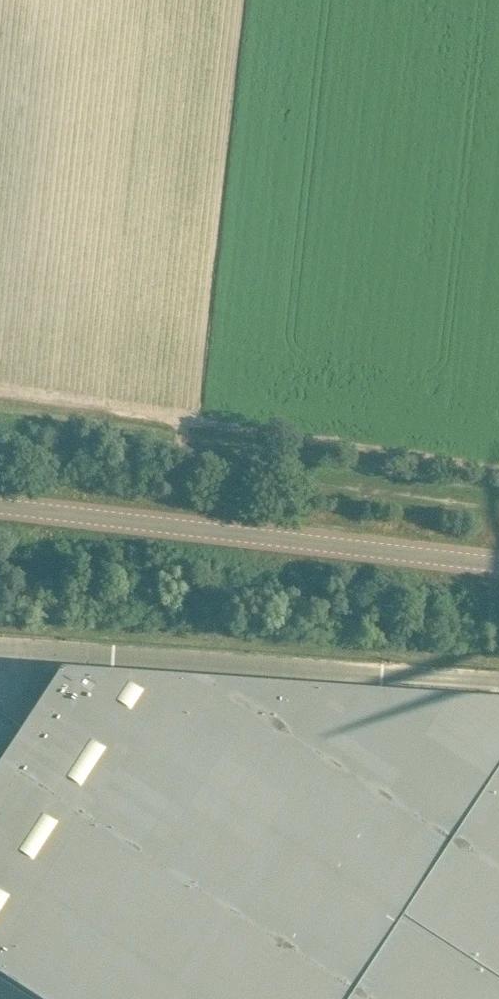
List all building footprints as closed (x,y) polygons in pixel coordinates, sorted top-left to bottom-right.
[(62,671),(0,767),(0,978),(32,998),(498,998),(498,702),(62,671)]
